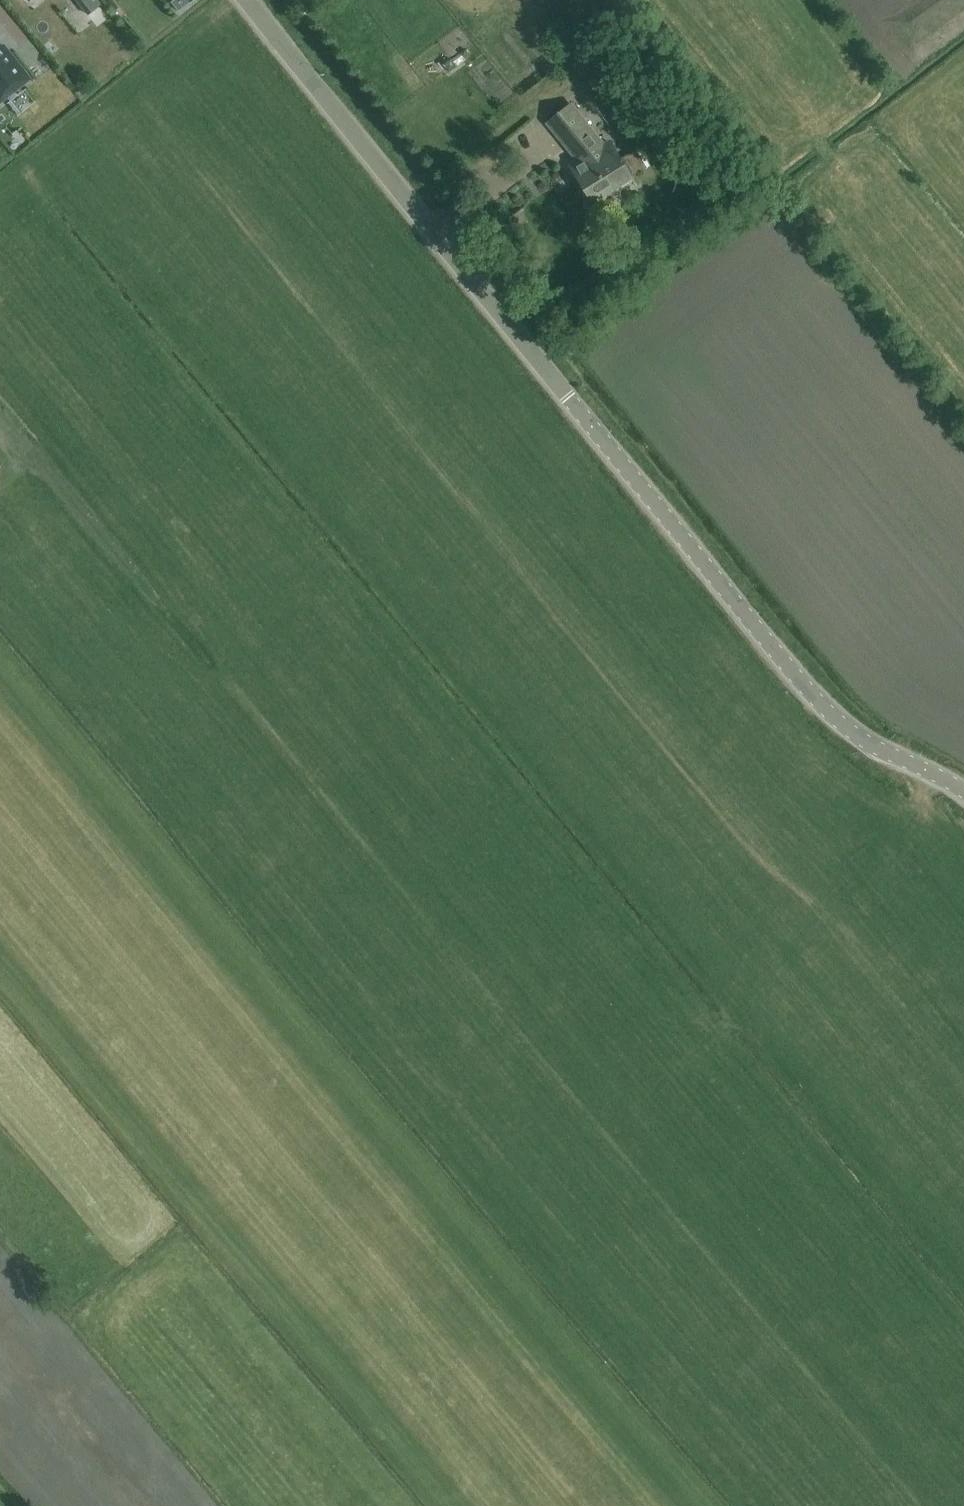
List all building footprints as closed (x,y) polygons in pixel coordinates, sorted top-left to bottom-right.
[(87,16),(99,6),(94,0),(74,0),(87,16)] [(27,77),(2,46),(0,48),(0,98),(27,77)] [(606,146),(571,104),(548,123),(587,170),(578,176),(593,202),(633,178),(631,176),(647,166),(636,149),(621,159),(612,143),(606,146)]
